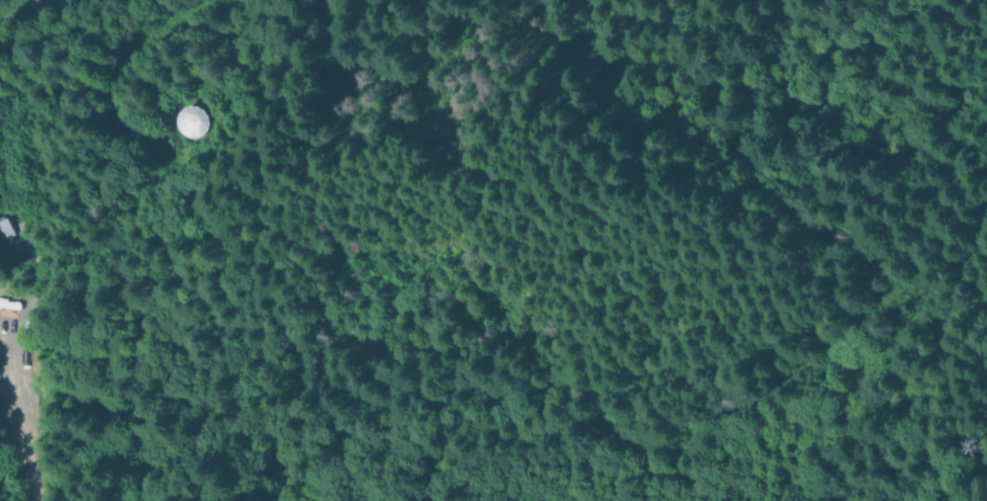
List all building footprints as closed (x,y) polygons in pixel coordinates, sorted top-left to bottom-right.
[(176,136),(205,137),(206,108),(177,107),(176,136)]
